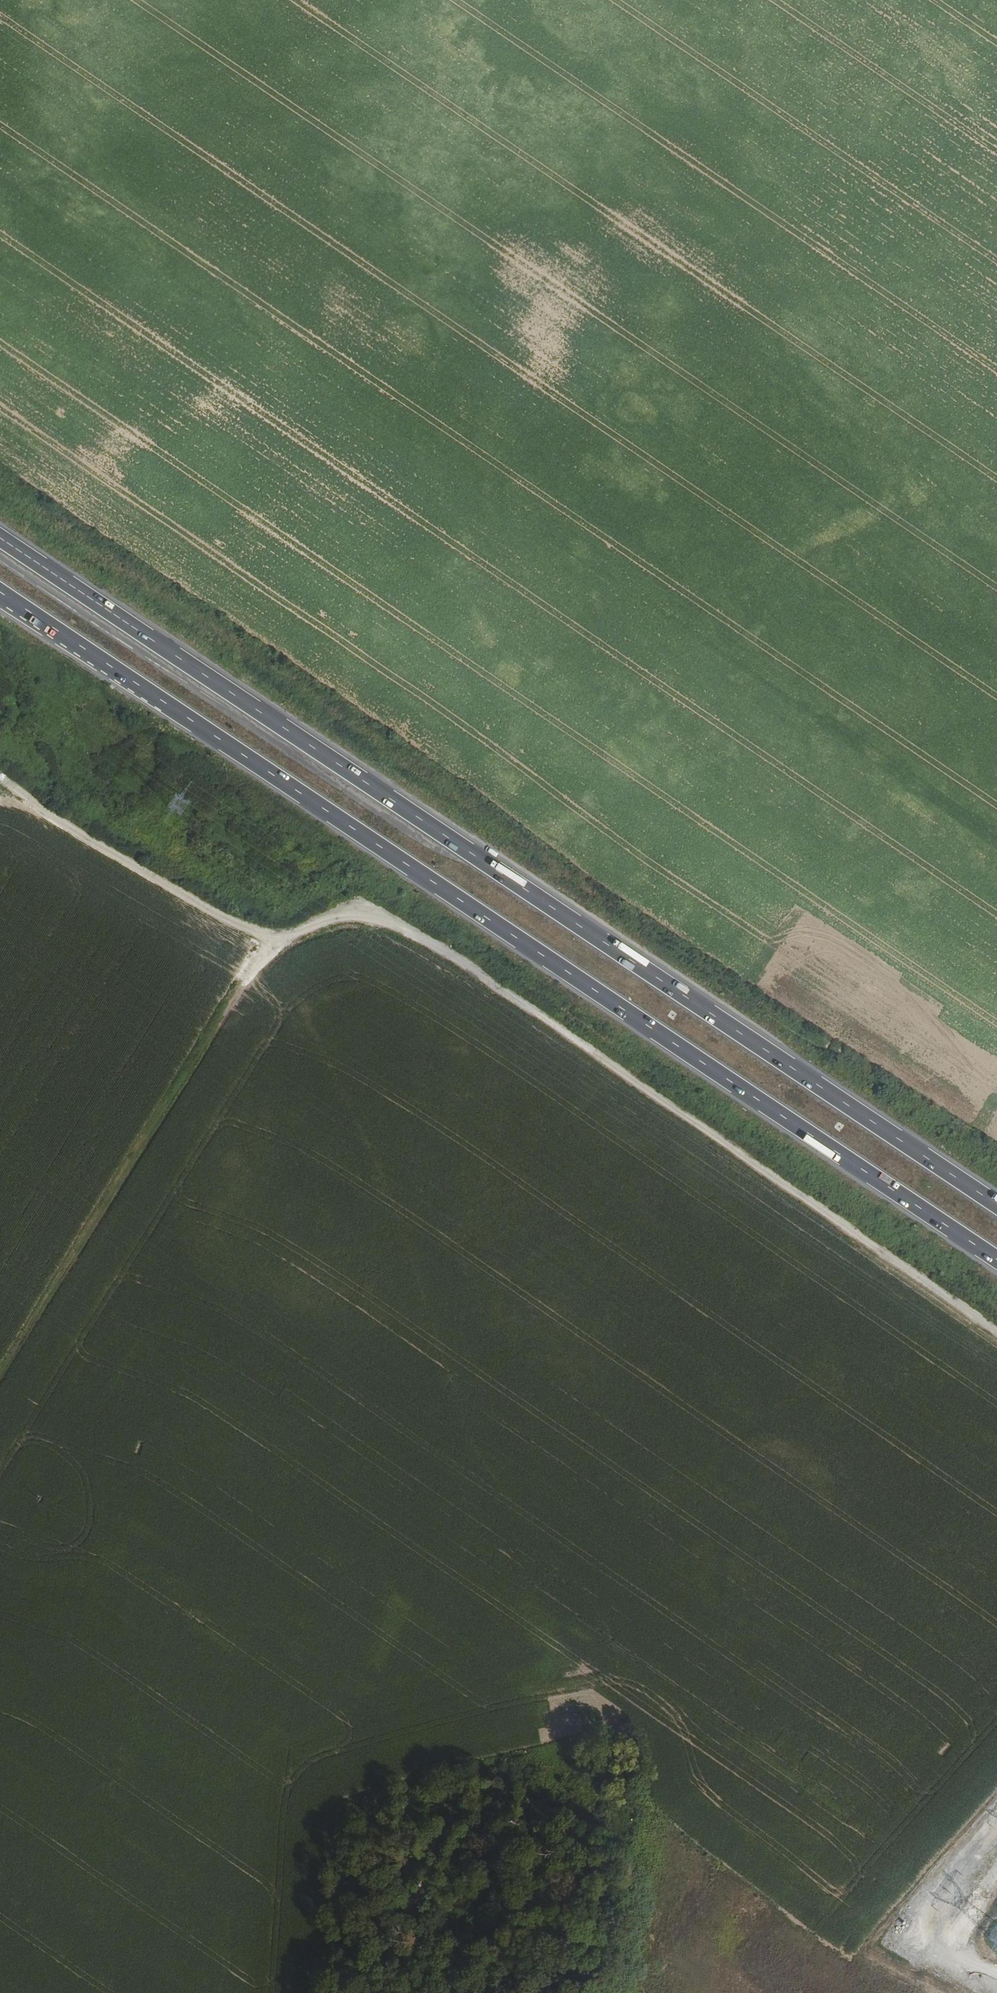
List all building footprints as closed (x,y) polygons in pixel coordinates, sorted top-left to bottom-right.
[(996,1923),(988,1939),(996,1944),(996,1924),(996,1923)]
